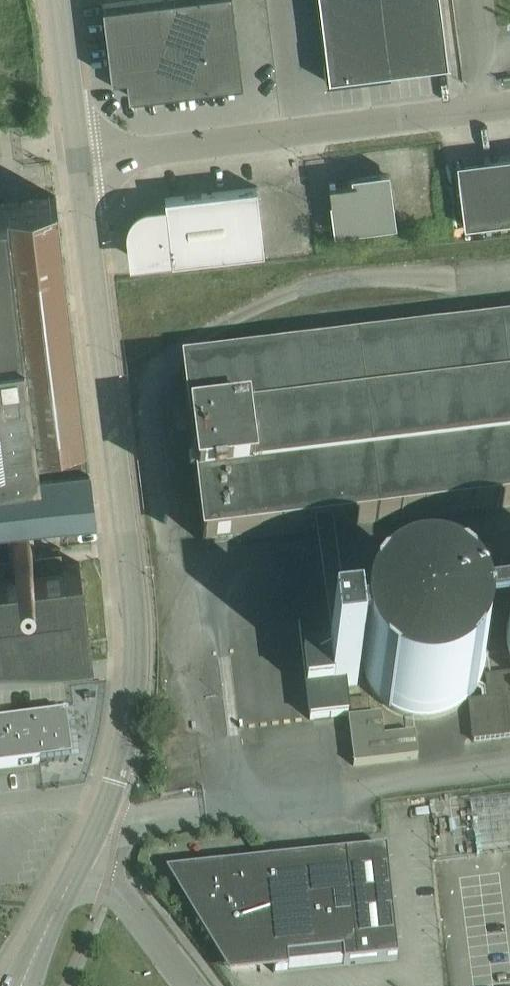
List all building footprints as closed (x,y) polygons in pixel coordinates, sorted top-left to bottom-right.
[(104,25),(111,76),(113,75),(112,69),(124,67),(128,94),(242,79),(232,0),(122,0),(101,3),(104,25)] [(389,70),(389,66),(447,59),(440,0),(319,0),(325,53),(322,54),(325,78),(389,70)] [(455,159),(463,223),(509,217),(509,153),(455,159)] [(331,201),(328,201),(332,229),(397,221),(389,166),(349,171),(350,178),(328,181),(331,201)] [(171,259),(263,248),(256,184),(164,194),(165,207),(149,209),(143,210),(138,214),(134,218),(131,223),(131,229),(134,256),(171,253),(171,259)] [(0,200),(0,511),(92,499),(55,193),(0,200)] [(182,372),(184,393),(187,412),(189,432),(192,450),(194,466),(196,484),(195,484),(198,504),(200,523),(203,543),(222,541),(314,530),(332,528),(509,506),(509,333),(474,337),(471,314),(448,317),(451,340),(202,370),(182,372)] [(66,533),(77,532),(76,522),(65,523),(66,533)] [(14,568),(0,570),(0,651),(89,640),(79,560),(14,568)] [(509,617),(508,621),(508,623),(507,625),(506,629),(506,633),(506,635),(506,640),(482,643),(481,639),(480,635),(478,631),(476,628),(475,624),(472,621),(470,618),(469,617),(466,614),(463,611),(460,609),(457,606),(452,603),(448,601),(445,600),(441,599),(435,597),(430,596),(424,596),(420,596),(416,596),(412,597),(406,598),(400,600),(397,601),(393,603),(390,605),(387,607),(382,611),(379,614),(376,617),(374,620),(370,624),(368,628),(367,631),(366,633),(365,635),(364,639),(362,644),(362,648),(361,652),(361,656),(361,658),(353,659),(355,673),(363,672),(364,676),(365,679),(366,681),(368,685),(370,688),(371,690),(373,693),(375,696),(376,698),(379,701),(384,705),(388,708),(393,711),(397,713),(402,715),(408,717),(414,718),(420,719),(426,719),(432,718),(437,717),(443,715),(448,713),(454,710),(459,707),(463,703),(466,700),(467,699),(471,695),(472,693),(475,690),(477,685),(478,683),(480,679),(481,677),(482,674),(483,670),(483,668),(483,666),(484,662),(484,660),(484,657),(507,654),(508,656),(509,660),(509,662),(509,616),(509,617)] [(326,638),(324,620),(298,623),(309,720),(347,716),(343,686),(356,685),(355,673),(353,659),(353,653),(340,654),(338,636),(326,638)] [(342,649),(357,647),(355,637),(341,640),(342,649)] [(485,679),(488,701),(468,704),(473,742),(474,742),(474,741),(509,737),(509,676),(485,679)] [(241,719),(257,717),(253,681),(236,683),(241,719)] [(348,717),(369,715),(367,699),(349,701),(349,703),(346,703),(348,717)] [(68,760),(63,717),(65,717),(65,715),(0,723),(0,768),(68,760)] [(383,738),(380,716),(347,719),(353,766),(417,758),(414,734),(383,738)] [(488,840),(509,839),(509,802),(487,803),(488,840)] [(397,960),(386,850),(262,863),(263,868),(173,878),(206,933),(214,932),(233,965),(272,961),(273,973),(397,960)]
